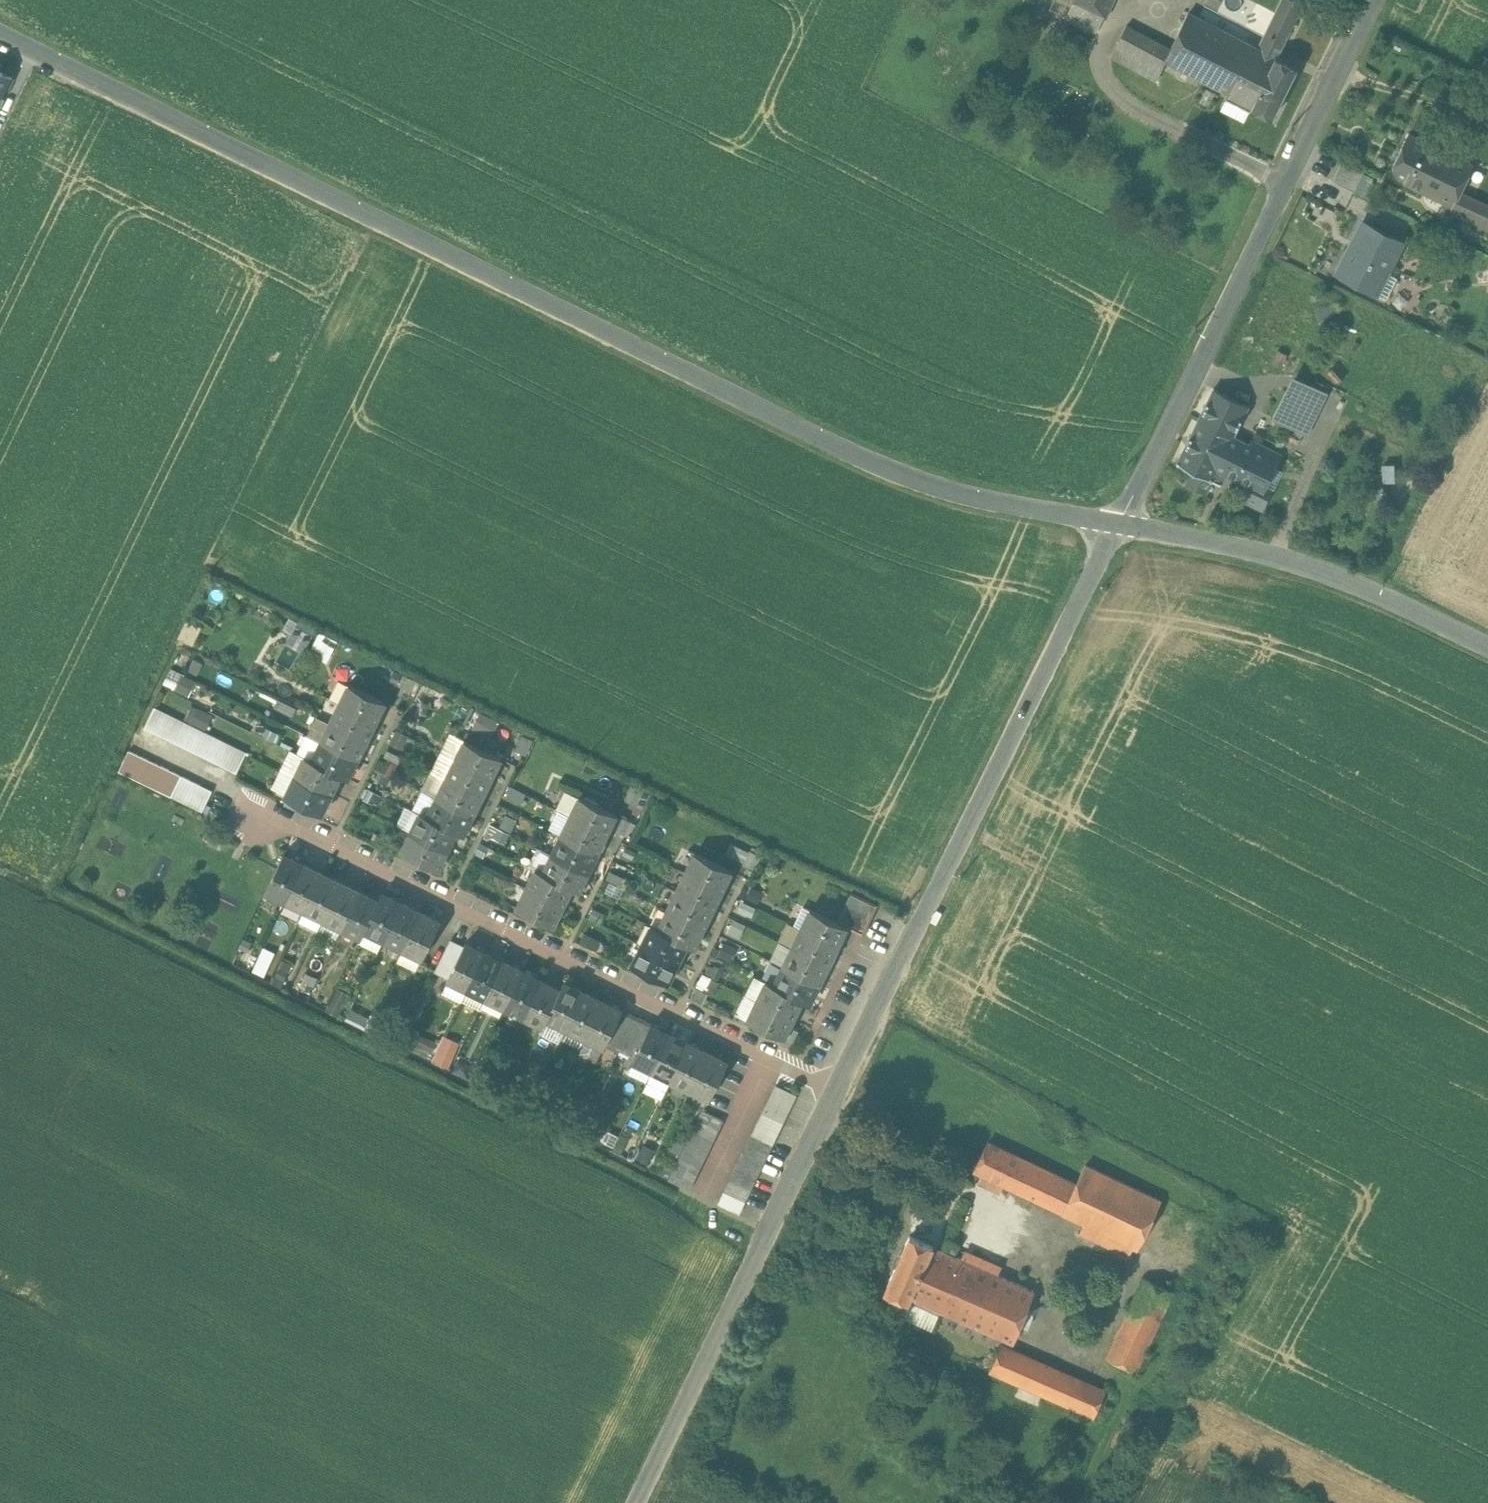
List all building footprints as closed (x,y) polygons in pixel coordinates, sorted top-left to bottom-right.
[(1072,2),(1104,16),(1106,17),(1114,0),(1073,0),(1072,2)] [(1258,48),(1270,54),(1275,46),(1281,49),(1303,4),(1295,0),(1282,0),(1258,48)] [(1104,16),(1073,3),(1067,17),(1097,31),(1104,16)] [(1258,48),(1189,12),(1171,49),(1165,60),(1166,61),(1253,105),(1251,107),(1272,118),(1297,68),(1270,54),(1258,48)] [(1171,49),(1126,25),(1111,56),(1157,80),(1166,61),(1165,60),(1171,49)] [(10,78),(0,73),(0,99),(10,78)] [(1471,163),(1406,133),(1386,177),(1448,205),(1451,207),(1458,192),(1471,163)] [(1365,169),(1339,157),(1328,179),(1354,192),(1365,169)] [(1458,192),(1451,207),(1448,205),(1445,212),(1487,231),(1487,205),(1458,192)] [(1364,221),(1338,274),(1387,299),(1397,277),(1387,272),(1402,241),(1364,221)] [(1329,392),(1292,375),(1274,415),(1311,432),(1329,392)] [(1248,405),(1214,389),(1199,419),(1198,420),(1199,420),(1191,436),(1190,436),(1189,438),(1190,438),(1187,443),(1186,445),(1186,446),(1179,461),(1178,461),(1177,463),(1179,464),(1193,470),(1187,483),(1206,492),(1212,480),(1220,484),(1226,473),(1263,491),(1278,460),(1250,446),(1247,451),(1238,447),(1239,445),(1231,441),(1248,405)] [(1242,501),(1260,508),(1265,496),(1247,489),(1242,501)] [(291,625),(284,643),(302,651),(309,632),(291,625)] [(325,659),(335,639),(318,631),(308,651),(325,659)] [(186,693),(194,679),(170,666),(162,680),(186,693)] [(347,683),(338,702),(373,719),(382,700),(347,683)] [(338,702),(329,720),(364,737),(373,719),(338,702)] [(194,704),(186,719),(205,728),(212,714),(194,704)] [(165,712),(155,707),(145,727),(155,732),(165,712)] [(478,711),(469,731),(488,739),(496,718),(478,711)] [(175,717),(165,712),(155,732),(165,737),(175,717)] [(185,722),(175,717),(165,737),(175,742),(185,722)] [(329,720),(319,739),(355,756),(364,737),(329,720)] [(185,722),(175,742),(186,747),(196,727),(185,722)] [(206,732),(196,727),(186,747),(196,752),(206,732)] [(206,732),(196,752),(206,757),(216,737),(206,732)] [(525,754),(531,738),(518,733),(512,749),(525,754)] [(226,742),(216,737),(206,757),(216,762),(226,742)] [(319,739),(310,757),(338,771),(346,775),(355,756),(319,739)] [(462,739),(453,757),(488,775),(498,756),(462,739)] [(226,742),(216,762),(226,767),(236,747),(226,742)] [(236,747),(226,767),(236,772),(246,752),(236,747)] [(129,750),(119,771),(129,775),(139,755),(129,750)] [(303,754),(293,773),(328,790),(338,771),(310,757),(303,754)] [(150,760),(139,755),(129,775),(140,780),(150,760)] [(453,757),(444,776),(479,793),(488,775),(453,757)] [(160,765),(150,760),(140,780),(150,786),(160,765)] [(171,770),(160,765),(150,786),(161,791),(171,770)] [(181,775),(171,770),(161,791),(172,796),(181,775)] [(293,773),(284,792),(319,809),(328,790),(293,773)] [(181,775),(172,796),(182,801),(192,780),(181,775)] [(444,776),(435,795),(470,812),(479,793),(444,776)] [(192,780),(182,801),(192,806),(202,785),(192,780)] [(509,784),(505,795),(520,802),(525,792),(509,784)] [(202,785),(192,806),(202,810),(212,790),(202,785)] [(435,795),(426,813),(453,827),(461,830),(470,812),(435,795)] [(579,795),(569,813),(605,831),(614,812),(579,795)] [(418,810),(409,829),(443,846),(453,827),(426,813),(418,810)] [(569,813),(560,832),(596,849),(605,831),(569,813)] [(505,814),(500,827),(488,822),(483,835),(507,843),(516,818),(505,814)] [(409,829),(399,848),(434,865),(443,846),(409,829)] [(560,832),(551,850),(587,868),(596,849),(560,832)] [(473,847),(473,902),(510,901),(510,870),(483,871),(483,847),(473,847)] [(551,850),(542,869),(569,883),(577,886),(587,868),(551,850)] [(263,888),(280,896),(297,859),(281,851),(263,888)] [(695,851),(686,870),(722,887),(731,869),(695,851)] [(280,896),(296,904),(314,867),(297,859),(280,896)] [(534,866),(525,885),(560,902),(569,883),(542,869),(534,866)] [(296,904),(312,912),(330,875),(314,867),(296,904)] [(686,870),(677,888),(712,906),(722,887),(686,870)] [(312,912),(328,919),(346,882),(330,875),(312,912)] [(328,919),(344,927),(362,890),(346,882),(328,919)] [(525,885),(515,904),(550,921),(560,902),(525,885)] [(677,888),(668,907),(703,924),(712,906),(677,888)] [(344,927),(361,935),(365,927),(378,898),(362,890),(344,927)] [(411,905),(382,891),(378,898),(365,927),(393,941),(411,905)] [(839,922),(845,925),(866,934),(879,905),(853,892),(839,922)] [(440,919),(411,905),(393,941),(422,955),(440,919)] [(668,907),(659,925),(686,939),(694,943),(703,924),(668,907)] [(809,908),(800,927),(836,945),(845,925),(839,922),(809,908)] [(651,922),(642,941),(677,958),(686,939),(659,925),(651,922)] [(800,927),(791,945),(827,963),(836,945),(800,927)] [(598,949),(602,938),(582,931),(578,941),(598,949)] [(446,978),(466,988),(484,951),(465,941),(446,978)] [(642,941),(632,961),(667,978),(677,958),(642,941)] [(791,945),(782,964),(818,982),(827,963),(791,945)] [(466,988),(485,997),(504,961),(484,951),(466,988)] [(485,997),(505,1007),(523,971),(504,961),(485,997)] [(704,972),(719,977),(723,968),(708,962),(704,972)] [(782,964),(773,983),(801,997),(809,1000),(818,982),(782,964)] [(505,1007),(524,1017),(542,980),(523,971),(505,1007)] [(704,1002),(716,979),(702,972),(690,995),(704,1002)] [(524,1017),(544,1027),(547,1019),(561,988),(542,980),(524,1017)] [(766,980),(756,999),(791,1016),(801,997),(773,983),(766,980)] [(585,991),(565,981),(561,988),(547,1019),(567,1028),(585,991)] [(604,1000),(585,991),(567,1028),(586,1037),(604,1000)] [(756,999),(747,1018),(782,1035),(791,1016),(756,999)] [(623,1009),(604,1000),(586,1037),(604,1047),(605,1045),(623,1009)] [(636,1016),(623,1009),(605,1045),(619,1052),(621,1049),(636,1016)] [(621,1049),(635,1056),(651,1023),(636,1016),(621,1049)] [(652,1070),(670,1032),(651,1023),(635,1056),(633,1061),(652,1070)] [(671,1079),(690,1042),(670,1032),(652,1070),(671,1079)] [(432,1060),(449,1066),(459,1040),(442,1034),(432,1060)] [(604,1047),(586,1037),(578,1053),(597,1062),(604,1047)] [(691,1089),(709,1051),(690,1042),(671,1079),(691,1089)] [(710,1098),(728,1061),(709,1051),(691,1089),(710,1098)] [(777,1084),(719,1201),(738,1211),(795,1093),(777,1084)] [(704,1109),(671,1178),(689,1188),(723,1118),(704,1109)] [(1135,1247),(1138,1248),(1161,1200),(1086,1165),(1077,1184),(988,1142),(974,1171),(983,1175),(1004,1185),(1085,1223),(1135,1247)] [(983,1175),(978,1185),(1000,1195),(1004,1185),(983,1175)] [(1079,1235),(1129,1259),(1135,1247),(1085,1223),(1079,1235)] [(934,1246),(910,1235),(885,1291),(909,1301),(911,1297),(941,1311),(962,1259),(953,1255),(958,1245),(947,1240),(942,1251),(933,1247),(934,1246)] [(1034,1291),(962,1259),(941,1311),(1013,1343),(1034,1291)] [(1146,1279),(1115,1345),(1142,1358),(1173,1292),(1146,1279)] [(1106,1391),(1002,1345),(990,1370),(1095,1416),(1106,1391)] [(1142,1358),(1115,1345),(1109,1358),(1136,1371),(1142,1358)]
